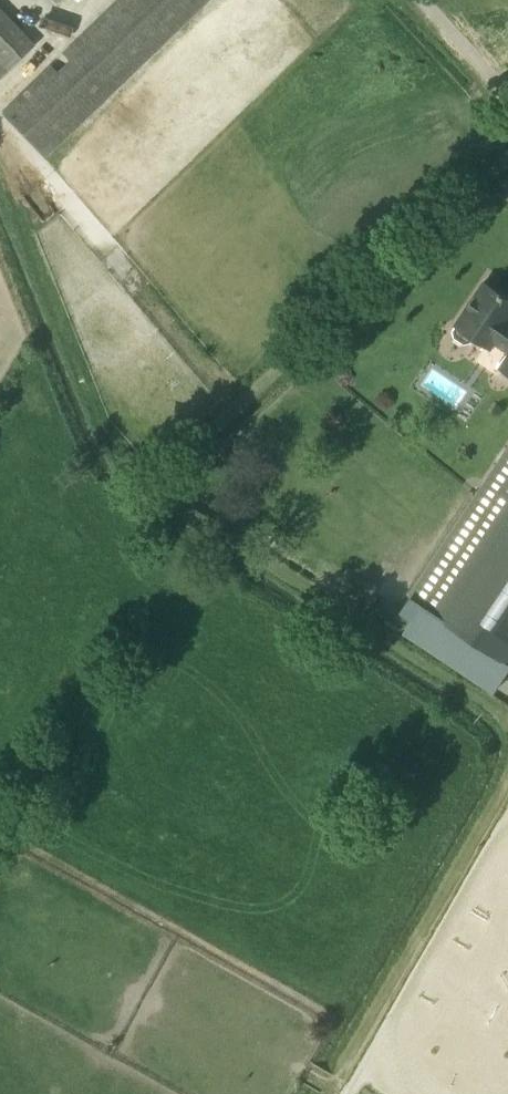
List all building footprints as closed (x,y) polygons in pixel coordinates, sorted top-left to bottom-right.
[(45,154),(206,0),(118,0),(64,52),(69,57),(57,69),(52,64),(3,110),(45,154)] [(0,6),(0,76),(35,43),(0,6)] [(452,329),(453,335),(463,342),(470,341),(473,337),(488,347),(484,354),(499,364),(497,366),(507,373),(507,296),(484,281),(455,325),(452,329)] [(507,662),(507,471),(420,603),(507,662)] [(381,595),(372,608),(403,628),(412,615),(401,607),(381,595)]
